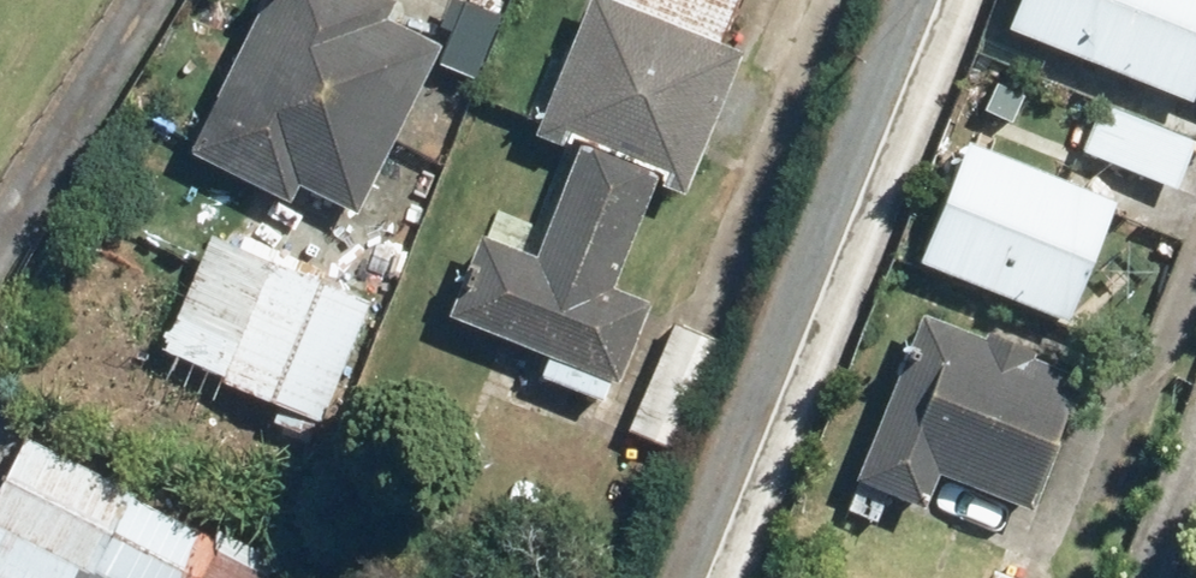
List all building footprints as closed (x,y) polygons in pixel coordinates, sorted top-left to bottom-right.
[(183,157),(286,209),(295,192),(353,220),(437,50),(379,22),(388,5),(377,0),(261,0),(183,157)] [(590,0),(584,0),(528,139),(558,151),(562,140),(662,180),(658,191),(679,200),(736,59),(590,0)] [(1001,37),(1191,113),(1195,103),(1195,104),(1195,0),(1015,0),(1001,37)] [(1134,115),(1101,103),(1080,159),(1172,192),(1190,143),(1172,136),(1177,121),(1137,106),(1134,115)] [(1073,186),(962,143),(914,270),(1064,327),(1117,189),(1078,174),(1073,186)] [(474,241),(442,322),(543,361),(535,380),(596,404),(603,385),(614,389),(646,309),(605,293),(650,180),(574,150),(529,263),(474,241)] [(316,426),(364,305),(265,266),(217,387),(316,426)] [(1078,378),(911,316),(845,495),(920,522),(934,486),(1026,520),(1078,378)] [(676,454),(721,349),(671,328),(626,433),(676,454)] [(23,445),(0,488),(0,577),(265,577),(276,558),(218,528),(210,543),(23,445)] [(995,565),(990,577),(1029,577),(995,565)]
